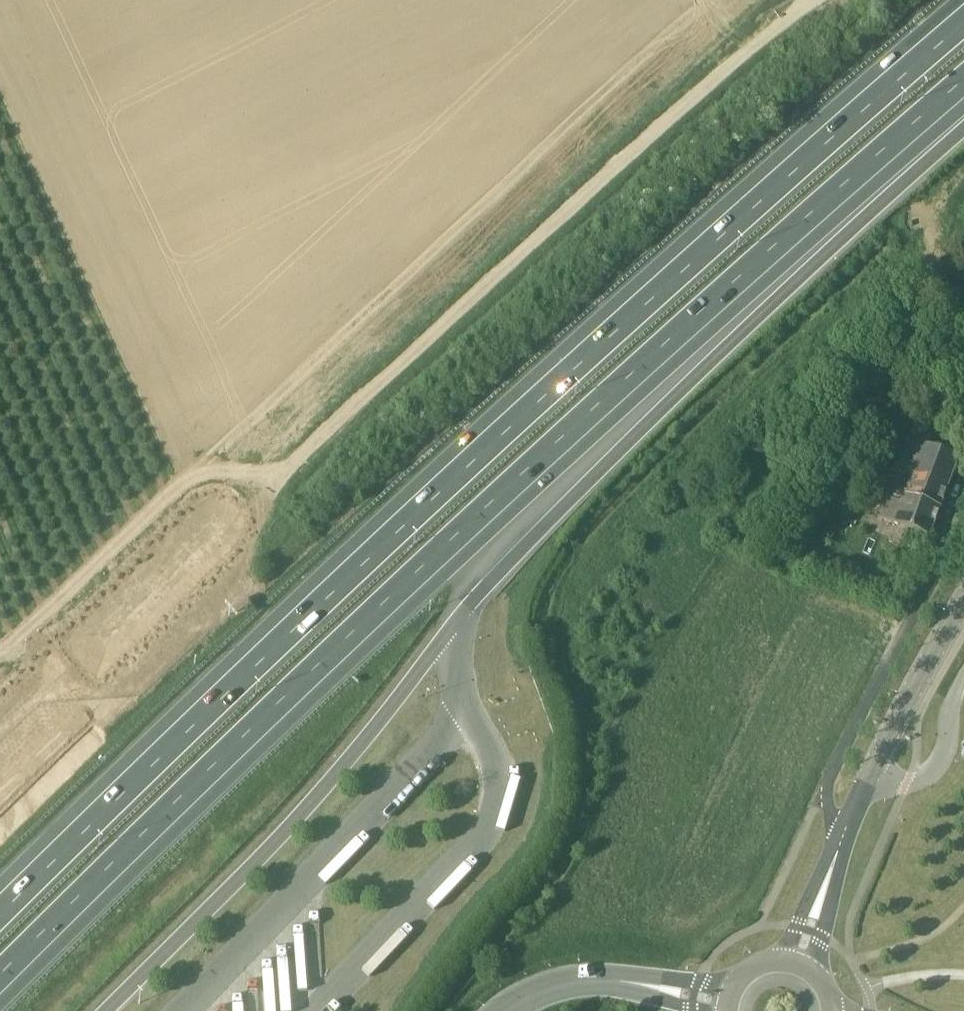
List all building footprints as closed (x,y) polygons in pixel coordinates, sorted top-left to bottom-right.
[(908,438),(878,517),(929,536),(959,457),(908,438)]
